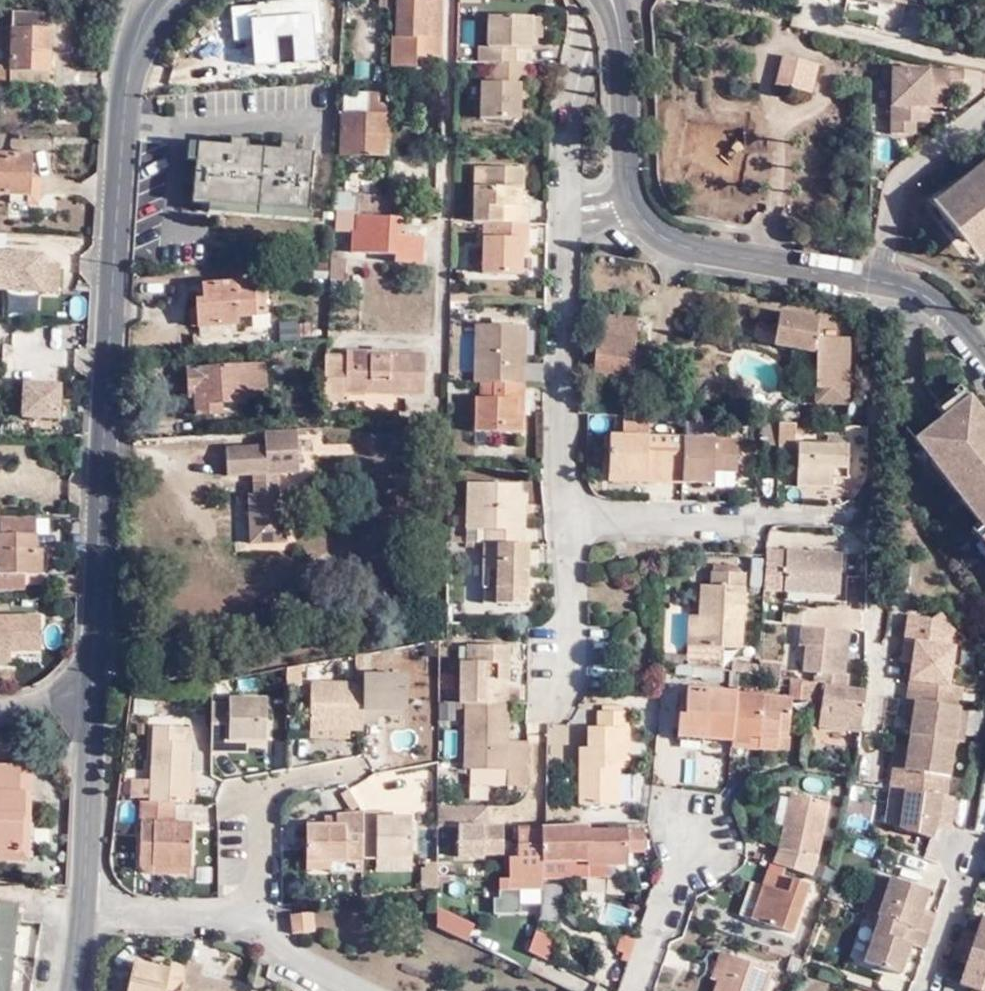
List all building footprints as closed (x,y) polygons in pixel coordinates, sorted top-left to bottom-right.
[(318,0),(306,0),(254,3),(256,39),(321,35),(318,0)] [(391,65),(415,66),(416,56),(441,57),(442,0),(393,0),(391,65)] [(12,13),(9,72),(48,73),(51,15),(12,13)] [(493,63),(499,62),(525,63),(530,63),(531,38),(531,16),(488,16),(488,45),(480,45),(479,62),(484,63),(493,63)] [(540,38),(541,17),(531,16),(531,38),(540,38)] [(780,87),(792,90),(799,61),(787,59),(780,87)] [(820,67),(799,61),(792,90),(814,95),(820,67)] [(524,100),(525,63),(499,62),(493,63),(493,83),(480,83),(480,119),(519,119),(520,100),(524,100)] [(923,105),(930,105),(952,106),(952,88),(964,88),(964,71),(894,71),(894,122),(916,123),(923,123),(923,105)] [(48,84),(48,73),(9,72),(9,82),(48,84)] [(366,115),(367,106),(367,95),(342,94),(341,114),(366,115)] [(367,95),(367,106),(379,106),(379,96),(367,95)] [(340,153),(389,155),(389,146),(385,146),(388,107),(379,106),(367,106),(366,115),(341,114),(340,153)] [(916,135),(916,123),(894,122),(894,135),(916,135)] [(257,209),(307,213),(311,154),(296,152),(296,147),(279,146),(279,151),(246,149),(246,143),(229,142),(228,147),(195,145),(194,163),(191,204),(208,205),(257,209)] [(186,163),(194,163),(195,145),(187,144),(186,163)] [(33,155),(0,154),(0,193),(31,194),(33,155)] [(961,239),(984,242),(984,166),(934,205),(961,239)] [(475,224),(495,225),(528,225),(528,207),(523,207),(516,206),(516,190),(524,190),(523,170),(484,169),(484,189),(475,189),(475,224)] [(417,193),(389,191),(388,198),(388,213),(416,215),(417,193)] [(335,209),(358,211),(378,212),(379,198),(332,195),(332,210),(335,209)] [(388,198),(379,198),(378,212),(388,213),(388,198)] [(257,218),(257,209),(208,205),(208,215),(257,218)] [(307,213),(257,209),(257,218),(306,222),(307,213)] [(357,216),(358,211),(335,209),(334,231),(351,232),(351,231),(355,232),(355,216),(357,216)] [(397,219),(357,216),(355,216),(355,232),(351,231),(351,232),(350,252),(393,254),(392,262),(419,264),(422,238),(395,236),(397,219)] [(528,242),(528,225),(495,225),(495,239),(484,239),(483,275),(522,276),(522,257),(523,242),(528,242)] [(984,261),(984,242),(961,239),(981,264),(984,261)] [(46,248),(0,249),(0,287),(47,286),(46,248)] [(345,259),(330,258),(329,280),(344,280),(345,259)] [(345,260),(345,274),(365,274),(365,260),(345,260)] [(268,314),(265,279),(202,283),(203,299),(196,300),(197,323),(253,320),(253,314),(268,314)] [(758,343),(778,346),(783,315),(763,311),(758,343)] [(633,381),(639,319),(601,314),(594,376),(633,381)] [(822,322),(783,315),(778,346),(820,353),(818,391),(851,391),(852,341),(821,340),(822,322)] [(281,318),(278,335),(310,340),(313,322),(281,318)] [(476,384),(495,384),(525,385),(526,327),(477,326),(476,384)] [(344,352),(326,350),(323,396),(343,397),(344,388),(368,389),(369,372),(386,372),(386,390),(422,392),(423,350),(387,349),(387,354),(369,353),(369,348),(345,347),(344,352)] [(267,397),(265,361),(188,366),(190,393),(195,393),(196,415),(222,413),(221,403),(247,402),(247,398),(267,397)] [(368,389),(386,390),(386,372),(369,372),(368,389)] [(62,418),(62,378),(21,378),(21,418),(62,418)] [(524,400),(525,385),(495,384),(494,400),(476,399),(475,432),(524,434),(524,413),(517,413),(518,400),(524,400)] [(940,407),(949,418),(969,403),(959,390),(940,407)] [(852,406),(851,391),(818,391),(818,406),(852,406)] [(921,441),(940,465),(933,469),(952,493),(958,488),(966,499),(960,504),(978,528),(984,536),(984,424),(969,403),(949,418),(921,441)] [(621,416),(620,434),(647,435),(648,417),(621,416)] [(782,416),(781,425),(791,425),(791,417),(782,416)] [(779,425),(762,424),(762,448),(779,449),(779,447),(779,425)] [(781,425),(779,425),(779,447),(796,447),(796,426),(791,425),(781,425)] [(254,483),(254,484),(255,494),(250,495),(253,543),(287,541),(285,510),(280,510),(279,483),(278,473),(299,472),(297,432),(264,434),(264,447),(227,449),(227,476),(253,474),(268,474),(268,483),(254,483)] [(645,477),(682,479),(684,437),(647,435),(620,434),(611,433),(609,472),(645,473),(645,477)] [(738,438),(684,437),(682,479),(713,480),(714,468),(737,470),(738,438)] [(915,446),(933,469),(940,465),(921,441),(915,446)] [(834,472),(849,472),(850,446),(799,444),(799,485),(834,486),(835,478),(834,472)] [(253,474),(254,483),(268,483),(268,474),(253,474)] [(487,530),(487,543),(524,544),(525,496),(519,496),(519,485),(468,483),(468,505),(475,505),(474,529),(487,530)] [(952,493),(960,504),(966,499),(958,488),(952,493)] [(37,514),(2,514),(2,530),(0,530),(0,585),(26,585),(26,570),(36,570),(37,546),(37,514)] [(978,528),(970,533),(984,552),(984,536),(978,528)] [(528,544),(524,544),(487,543),(485,543),(483,588),(490,588),(503,589),(503,604),(526,604),(527,589),(521,589),(522,577),(527,577),(528,544)] [(764,584),(766,555),(751,554),(749,583),(764,584)] [(697,645),(717,646),(740,648),(746,574),(713,572),(712,586),(701,584),(699,616),(697,645)] [(491,603),(503,604),(503,589),(490,588),(491,603)] [(12,658),(41,658),(42,645),(41,612),(0,612),(0,658),(12,658)] [(699,616),(689,615),(687,644),(697,645),(699,616)] [(914,667),(912,683),(949,688),(954,652),(945,650),(947,642),(956,635),(940,615),(931,622),(911,620),(904,665),(914,667)] [(818,727),(862,732),(866,691),(846,689),(848,678),(836,676),(842,633),(801,627),(799,647),(806,648),(802,673),(825,675),(818,727)] [(843,677),(848,634),(842,633),(836,676),(843,677)] [(697,645),(696,661),(716,663),(717,646),(697,645)] [(461,706),(466,705),(497,706),(497,683),(509,683),(510,648),(479,647),(480,662),(467,662),(461,662),(461,706)] [(468,647),(467,662),(480,662),(479,647),(468,647)] [(359,653),(359,674),(360,682),(360,721),(375,721),(375,715),(375,708),(404,708),(404,674),(367,674),(367,652),(359,653)] [(360,721),(360,682),(359,674),(359,653),(351,654),(351,682),(308,682),(307,728),(343,729),(360,729),(360,721)] [(739,673),(757,675),(758,665),(734,662),(732,672),(739,673)] [(298,684),(298,664),(283,666),(283,684),(298,684)] [(791,680),(790,701),(792,701),(801,702),(803,681),(791,680)] [(801,702),(814,703),(817,684),(803,681),(801,702)] [(509,683),(497,683),(497,706),(509,706),(518,706),(519,691),(509,690),(509,683)] [(963,690),(949,688),(912,683),(909,704),(917,706),(914,725),(912,739),(955,744),(960,711),(963,690)] [(734,742),(737,698),(738,694),(688,691),(686,716),(680,716),(679,731),(704,733),(704,740),(734,742)] [(245,739),(263,739),(264,698),(227,697),(227,701),(209,700),(207,748),(226,749),(227,737),(245,739)] [(789,738),(792,701),(790,701),(737,698),(734,742),(734,746),(749,747),(750,738),(761,739),(760,748),(760,750),(777,752),(778,737),(789,738)] [(906,724),(914,725),(917,706),(909,704),(906,724)] [(509,706),(497,706),(466,705),(466,769),(508,770),(508,786),(529,786),(530,750),(508,750),(509,741),(509,706)] [(404,715),(404,708),(375,708),(375,715),(385,716),(385,727),(404,727),(404,715)] [(593,764),(584,763),(584,801),(621,802),(622,765),(630,765),(631,708),(602,708),(601,724),(593,724),(594,745),(594,746),(593,764)] [(964,746),(969,712),(960,711),(955,744),(964,746)] [(148,797),(172,798),(185,799),(185,796),(186,767),(187,741),(180,740),(180,724),(151,723),(148,797)] [(187,741),(188,724),(180,724),(180,740),(187,741)] [(343,741),(343,729),(307,728),(308,741),(343,741)] [(678,738),(704,740),(704,733),(679,731),(678,738)] [(245,746),(245,739),(227,737),(226,749),(244,750),(245,746)] [(749,747),(760,748),(761,739),(750,738),(749,747)] [(947,798),(955,744),(912,739),(909,753),(907,772),(895,770),(892,790),(947,798)] [(530,741),(509,741),(508,750),(530,750),(530,741)] [(585,746),(584,763),(593,764),(594,746),(585,746)] [(898,751),(895,770),(907,772),(909,753),(898,751)] [(438,763),(418,764),(419,800),(440,799),(438,763)] [(27,769),(0,769),(0,863),(5,862),(5,853),(27,853),(27,817),(31,817),(31,794),(27,794),(27,769)] [(956,800),(947,798),(892,790),(886,827),(913,836),(929,842),(934,826),(950,829),(951,830),(956,800)] [(785,870),(810,878),(816,861),(828,804),(790,795),(788,801),(786,812),(789,813),(787,823),(784,823),(783,828),(777,855),(773,866),(785,870)] [(171,820),(172,798),(148,797),(140,797),(137,859),(146,869),(153,869),(153,861),(189,863),(191,821),(171,820)] [(786,812),(788,801),(780,799),(775,827),(783,828),(784,823),(787,823),(789,813),(786,812)] [(490,807),(440,806),(440,828),(459,828),(459,858),(484,858),(484,854),(485,828),(490,827),(490,807)] [(363,811),(363,818),(364,858),(412,856),(412,816),(398,816),(383,816),(383,811),(363,811)] [(364,860),(364,858),(363,818),(337,818),(337,826),(324,826),(307,826),(307,861),(332,861),(364,860)] [(550,826),(543,826),(543,843),(519,845),(520,860),(520,861),(512,861),(513,879),(513,891),(545,890),(545,880),(544,864),(588,862),(589,866),(608,865),(629,864),(629,854),(645,853),(644,820),(628,821),(628,829),(588,830),(589,824),(589,823),(551,825),(550,826)] [(543,843),(543,826),(518,828),(519,845),(543,843)] [(504,855),(504,846),(504,827),(490,827),(485,828),(484,854),(504,855)] [(189,871),(189,863),(153,861),(153,869),(189,871)] [(332,870),(332,861),(307,861),(307,870),(332,870)] [(545,880),(589,878),(589,866),(588,862),(544,864),(545,880)] [(421,891),(438,889),(437,878),(437,863),(423,864),(423,869),(419,870),(421,891)] [(781,877),(785,870),(773,866),(770,864),(767,873),(781,877)] [(609,878),(608,865),(589,866),(589,878),(609,878)] [(831,885),(835,873),(820,868),(816,880),(831,885)] [(762,888),(751,921),(792,935),(808,886),(781,877),(767,873),(762,888)] [(874,875),(868,892),(882,897),(888,880),(874,875)] [(450,878),(450,906),(473,906),(473,878),(450,878)] [(868,892),(861,912),(877,918),(928,936),(933,921),(918,915),(926,893),(888,880),(882,897),(868,892)] [(739,917),(751,921),(762,888),(750,884),(739,917)] [(17,908),(0,906),(0,990),(8,990),(17,908)] [(442,907),(434,926),(468,939),(476,921),(442,907)] [(313,912),(291,914),(293,932),(314,931),(313,912)] [(923,952),(928,936),(877,918),(861,964),(898,977),(908,947),(923,952)] [(962,931),(957,947),(984,957),(984,920),(979,937),(962,931)] [(527,950),(549,957),(557,935),(535,927),(527,950)] [(625,976),(637,942),(621,937),(616,951),(624,954),(618,974),(625,976)] [(951,962),(965,967),(958,987),(967,990),(969,990),(984,990),(984,957),(957,947),(951,962)] [(723,985),(732,958),(721,954),(712,981),(719,983),(723,985)] [(772,973),(732,958),(723,985),(719,983),(716,990),(765,990),(772,973)] [(186,965),(170,961),(169,968),(132,960),(126,990),(180,990),(186,965)] [(186,965),(180,990),(248,990),(249,984),(200,973),(200,965),(186,963),(186,965)]
